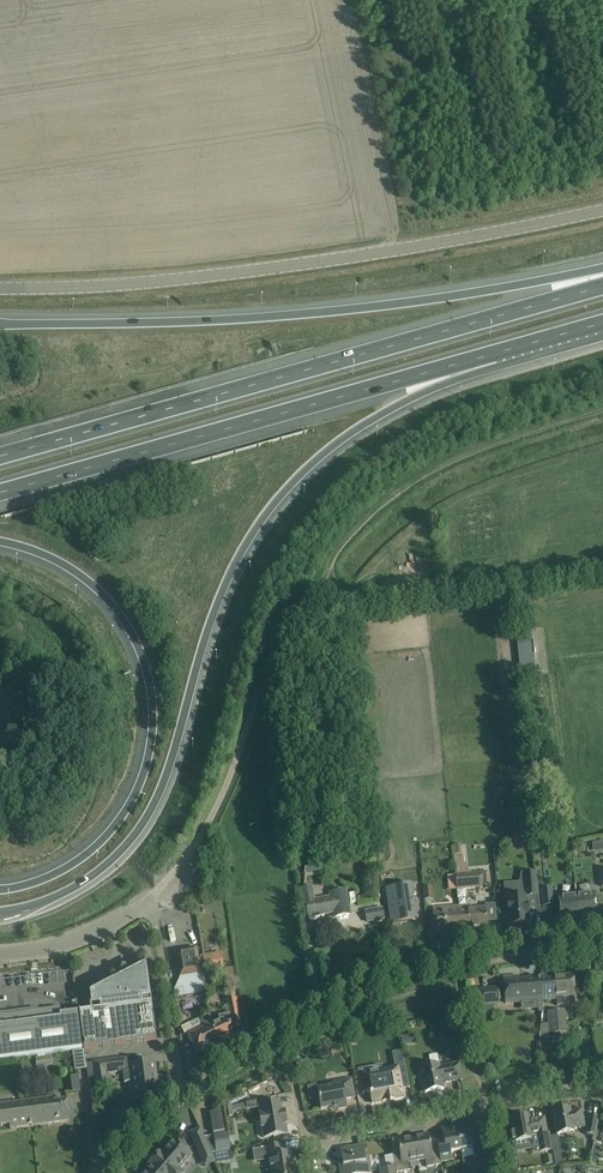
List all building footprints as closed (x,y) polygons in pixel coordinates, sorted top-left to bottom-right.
[(535,668),(532,637),(517,639),(520,669),(535,668)] [(528,845),(527,834),(513,835),(513,846),(528,845)] [(491,885),(490,872),(482,873),(468,874),(466,856),(454,857),(455,875),(456,875),(457,891),(483,888),(483,886),(491,885)] [(537,896),(535,873),(522,874),(518,897),(506,898),(506,900),(503,900),(505,918),(508,918),(509,926),(512,926),(512,929),(521,929),(521,925),(529,925),(527,897),(537,896)] [(396,903),(390,904),(393,924),(417,920),(411,886),(393,889),(396,903)] [(305,896),(307,905),(309,917),(336,912),(337,916),(350,914),(346,890),(330,893),(331,897),(314,900),(312,887),(300,889),(301,897),(305,896)] [(432,887),(423,887),(424,900),(433,899),(432,887)] [(551,889),(542,890),(543,906),(553,905),(551,889)] [(576,894),(579,923),(597,921),(595,906),(598,906),(602,905),(602,896),(594,896),(594,893),(576,894)] [(579,923),(576,894),(558,896),(561,925),(579,923)] [(470,906),(458,907),(460,931),(487,928),(485,908),(470,909),(470,906)] [(460,931),(458,907),(432,909),(434,933),(460,931)] [(382,908),(365,911),(367,922),(384,919),(382,908)] [(181,976),(175,989),(176,997),(208,992),(205,972),(200,973),(196,949),(177,952),(181,976)] [(203,956),(206,972),(224,969),(221,953),(203,956)] [(146,961),(145,961),(145,962),(144,963),(144,964),(142,966),(140,968),(139,969),(129,974),(126,970),(125,968),(123,968),(121,969),(120,971),(120,973),(123,977),(88,995),(91,1011),(79,1013),(84,1049),(156,1040),(146,961)] [(541,978),(543,1000),(556,999),(557,1006),(564,1005),(563,996),(574,996),(573,975),(541,978)] [(519,976),(503,977),(505,1003),(537,1000),(538,1012),(543,1012),(542,1000),(543,1000),(541,978),(519,980),(519,976)] [(498,988),(480,990),(481,1005),(499,1004),(498,988)] [(212,1020),(203,1024),(210,1038),(216,1035),(219,1042),(233,1035),(228,1024),(231,1022),(231,1024),(242,1022),(237,998),(227,1000),(229,1014),(219,1016),(220,1021),(214,1024),(212,1020)] [(79,1012),(61,1015),(60,1008),(38,1010),(29,1012),(28,1015),(6,1018),(4,1016),(4,1015),(0,1015),(0,1060),(20,1058),(22,1057),(72,1051),(84,1049),(79,1013),(79,1012)] [(6,1018),(28,1015),(29,1012),(38,1010),(38,1008),(0,1013),(0,1015),(4,1015),(4,1016),(6,1018)] [(565,1010),(547,1011),(549,1034),(567,1033),(565,1010)] [(210,1038),(203,1024),(201,1025),(198,1020),(181,1028),(184,1034),(187,1033),(197,1053),(219,1042),(216,1035),(210,1038)] [(451,1040),(449,1030),(439,1032),(441,1042),(451,1040)] [(400,1037),(389,1039),(388,1045),(392,1050),(398,1051),(402,1048),(400,1037)] [(72,1051),(75,1071),(87,1069),(86,1064),(86,1063),(84,1049),(72,1051)] [(381,1065),(359,1069),(360,1074),(361,1081),(363,1093),(370,1092),(372,1103),(404,1097),(402,1088),(408,1087),(409,1088),(410,1088),(403,1050),(402,1051),(402,1052),(394,1053),(394,1052),(393,1052),(396,1067),(381,1070),(381,1065)] [(36,1058),(36,1067),(52,1065),(51,1055),(36,1058)] [(121,1059),(92,1063),(86,1064),(87,1069),(88,1077),(94,1076),(95,1087),(89,1087),(90,1094),(96,1093),(96,1088),(109,1087),(107,1073),(122,1071),(121,1059)] [(155,1062),(121,1066),(124,1084),(131,1080),(133,1097),(147,1096),(147,1093),(156,1092),(155,1081),(157,1081),(155,1062)] [(417,1065),(417,1067),(419,1078),(422,1078),(425,1093),(444,1090),(443,1083),(461,1080),(458,1063),(440,1067),(439,1064),(430,1066),(430,1063),(417,1065)] [(77,1075),(70,1076),(71,1091),(78,1091),(77,1075)] [(316,1085),(307,1086),(310,1100),(319,1098),(319,1099),(321,1109),(338,1106),(339,1109),(347,1108),(346,1099),(355,1097),(353,1086),(352,1080),(333,1083),(334,1086),(329,1087),(317,1089),(316,1085)] [(53,1098),(27,1101),(30,1125),(69,1120),(67,1101),(54,1102),(53,1098)] [(263,1128),(264,1138),(287,1134),(285,1124),(286,1124),(284,1111),(281,1112),(280,1103),(270,1105),(269,1098),(246,1103),(247,1110),(259,1108),(261,1115),(260,1115),(261,1128),(263,1128)] [(27,1101),(0,1105),(0,1126),(10,1124),(10,1128),(30,1125),(27,1101)] [(585,1127),(584,1121),(582,1109),(571,1111),(570,1108),(552,1112),(557,1135),(566,1134),(566,1136),(568,1137),(573,1136),(574,1134),(574,1132),(574,1129),(585,1127)] [(210,1113),(213,1133),(225,1131),(221,1111),(210,1113)] [(595,1136),(599,1117),(589,1115),(586,1134),(595,1136)] [(513,1131),(510,1131),(512,1142),(514,1153),(532,1149),(539,1148),(540,1153),(553,1150),(549,1133),(547,1133),(546,1130),(544,1118),(529,1121),(528,1116),(510,1119),(513,1131)] [(473,1126),(457,1129),(461,1150),(463,1158),(474,1156),(485,1154),(481,1130),(474,1132),(473,1126)] [(437,1141),(437,1146),(440,1163),(451,1161),(450,1152),(461,1150),(457,1129),(442,1132),(443,1137),(436,1139),(436,1140),(435,1140),(436,1141),(437,1141)] [(231,1150),(228,1133),(204,1137),(209,1147),(211,1153),(231,1150)] [(428,1134),(413,1137),(417,1161),(425,1159),(427,1167),(441,1165),(440,1163),(437,1146),(430,1147),(428,1134)] [(202,1135),(193,1139),(201,1159),(211,1155),(203,1135),(202,1135)] [(396,1172),(397,1172),(410,1171),(409,1162),(417,1161),(413,1137),(397,1140),(400,1153),(393,1154),(394,1165),(396,1172)] [(174,1138),(158,1157),(155,1155),(153,1158),(171,1172),(185,1172),(180,1169),(193,1155),(174,1138)] [(252,1150),(253,1160),(266,1158),(270,1157),(272,1172),(296,1172),(294,1161),(292,1161),(291,1153),(284,1154),(282,1145),(270,1147),(265,1148),(252,1150)] [(370,1162),(366,1163),(363,1146),(340,1149),(343,1166),(339,1167),(340,1172),(371,1172),(370,1162)] [(552,1163),(551,1156),(543,1157),(544,1164),(552,1163)] [(153,1158),(151,1160),(153,1162),(144,1172),(171,1172),(153,1158)] [(379,1170),(380,1172),(396,1172),(394,1165),(384,1167),(385,1169),(379,1170)]
